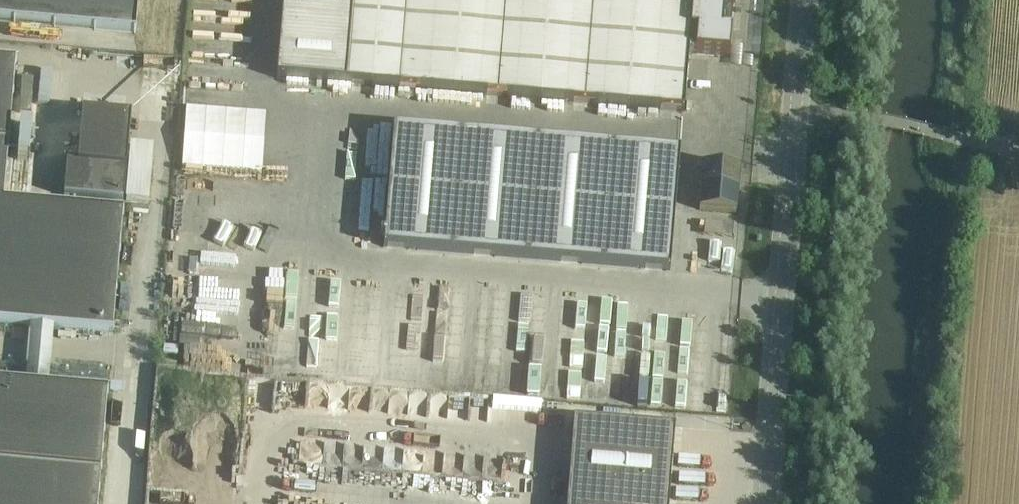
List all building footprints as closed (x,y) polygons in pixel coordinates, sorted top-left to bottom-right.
[(136,34),(139,0),(0,0),(0,22),(136,34)] [(277,78),(684,111),(689,53),(729,56),(731,33),(728,33),(730,7),(733,7),(734,0),(284,0),(277,78)] [(0,61),(0,323),(113,333),(123,212),(4,201),(16,62),(0,61)] [(187,105),(184,170),(267,174),(270,109),(187,105)] [(131,117),(82,113),(78,163),(67,162),(64,196),(124,202),(131,117)] [(671,270),(681,151),(394,127),(384,247),(671,270)] [(703,166),(701,188),(738,191),(740,169),(703,166)] [(701,188),(700,210),(736,213),(738,191),(701,188)] [(32,358),(32,375),(54,376),(54,359),(32,358)] [(362,383),(307,381),(307,392),(329,393),(329,402),(348,403),(348,392),(362,393),(362,383)] [(108,391),(0,382),(0,503),(98,503),(108,391)] [(674,427),(573,419),(566,503),(668,503),(674,427)]
